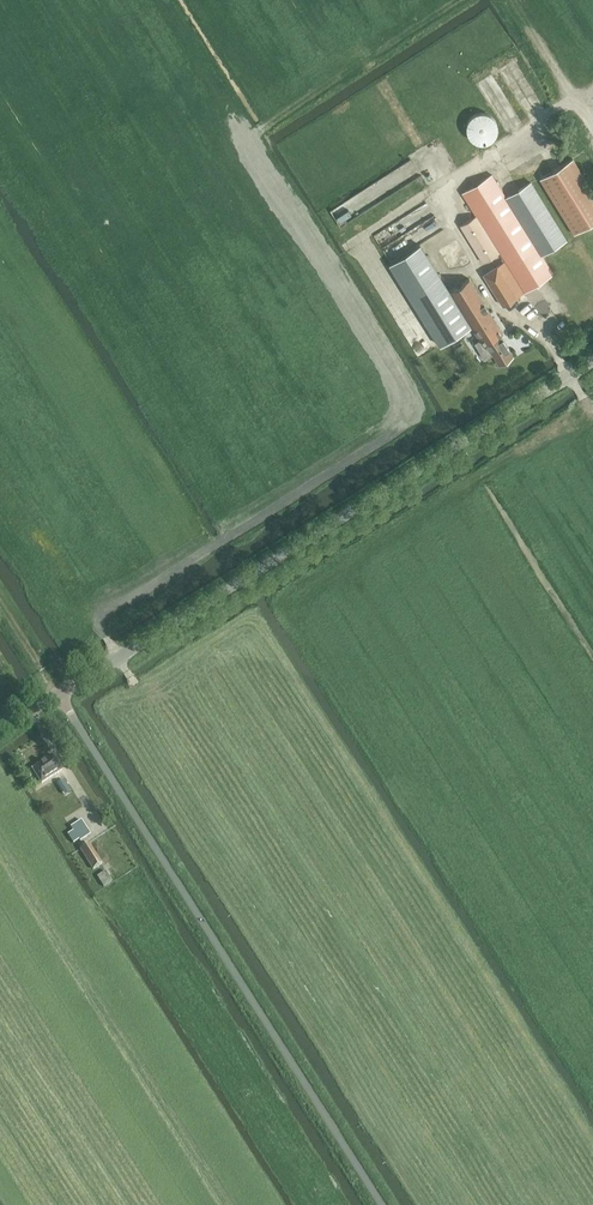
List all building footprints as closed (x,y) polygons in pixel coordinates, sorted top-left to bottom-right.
[(502,125),(502,122),(501,119),(499,117),(497,114),(495,113),(493,111),(489,110),(486,110),(482,112),(479,113),(477,115),(476,117),(474,120),(473,122),(473,125),(473,128),(474,131),(477,135),(479,137),(482,138),(485,139),(487,139),(490,139),(493,138),(496,136),(497,135),(499,133),(501,131),(501,128),(502,125)] [(575,234),(592,223),(592,191),(574,160),(541,180),(575,234)] [(498,265),(483,274),(503,305),(554,274),(542,255),(567,240),(531,181),(506,196),(492,174),(462,193),(476,215),(460,225),(483,263),(499,253),(505,261),(498,265)] [(380,242),(399,234),(395,224),(375,233),(380,242)] [(421,244),(389,264),(440,345),(472,326),(480,339),(475,343),(485,359),(493,354),(499,364),(514,355),(501,335),(504,333),(469,278),(450,290),(421,244)] [(41,783),(62,769),(53,755),(32,769),(41,783)] [(58,783),(65,795),(71,791),(64,779),(58,783)] [(73,830),(68,834),(74,843),(79,839),(81,841),(91,834),(82,820),(71,827),(73,830)] [(93,870),(102,864),(89,843),(80,849),(93,870)] [(97,876),(104,887),(112,881),(106,871),(97,876)]
